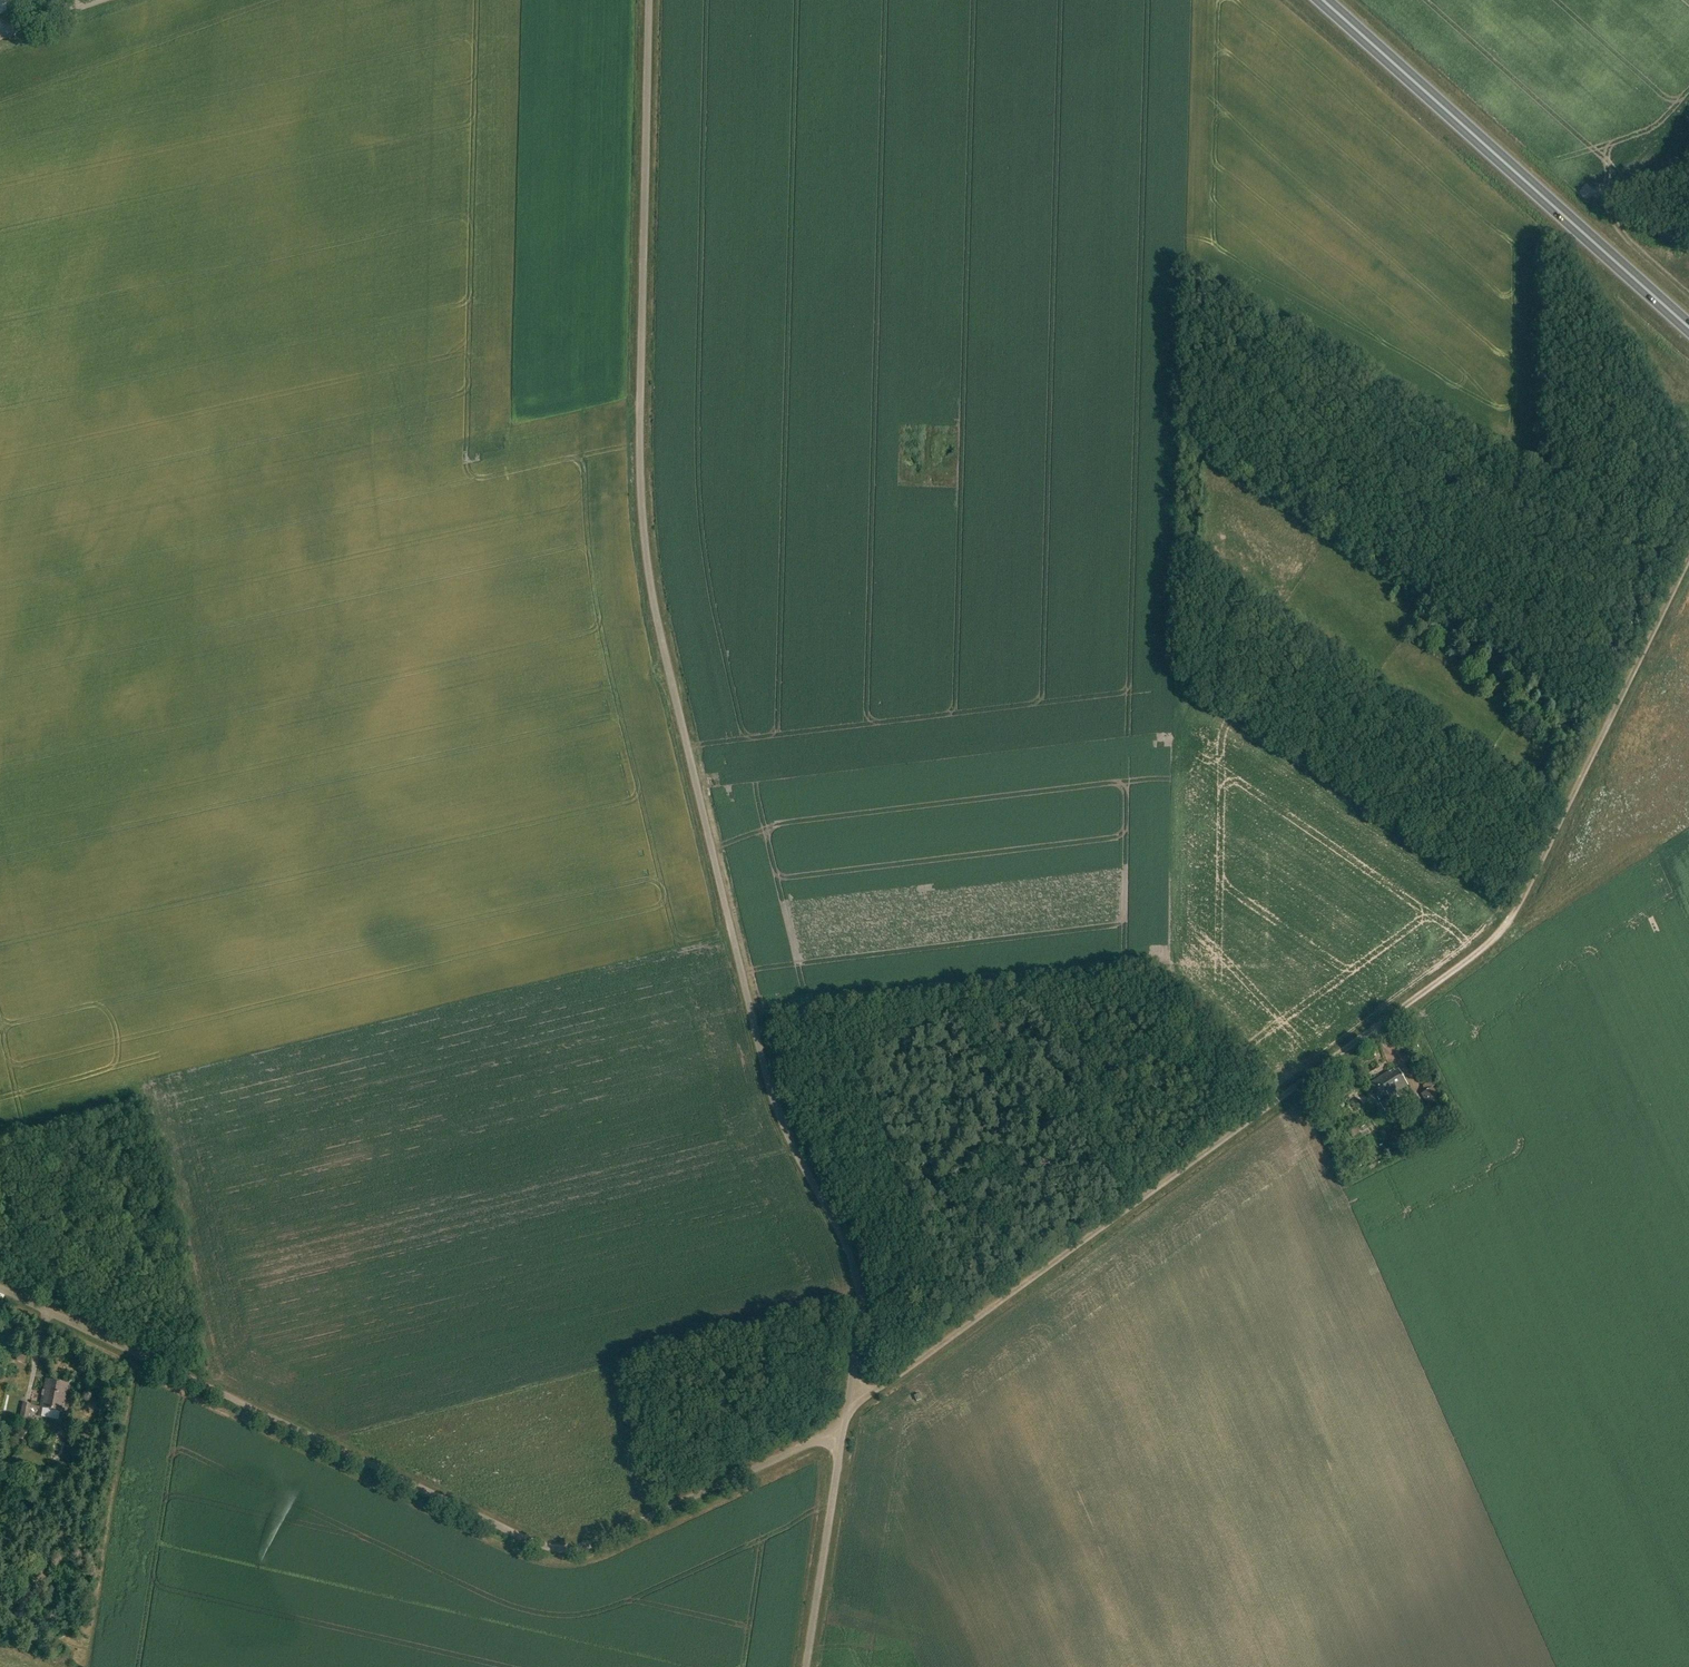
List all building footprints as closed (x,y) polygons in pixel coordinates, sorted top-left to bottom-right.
[(1398,1068),(1394,1070),(1393,1068),(1368,1083),(1378,1100),(1387,1095),(1388,1097),(1408,1085),(1398,1068)] [(1421,1094),(1428,1105),(1439,1098),(1432,1087),(1421,1094)] [(41,1404),(63,1409),(65,1397),(64,1397),(66,1386),(45,1381),(41,1404)] [(20,1415),(27,1416),(30,1401),(23,1399),(20,1415)] [(48,1574),(35,1566),(29,1577),(42,1584),(48,1574)]
